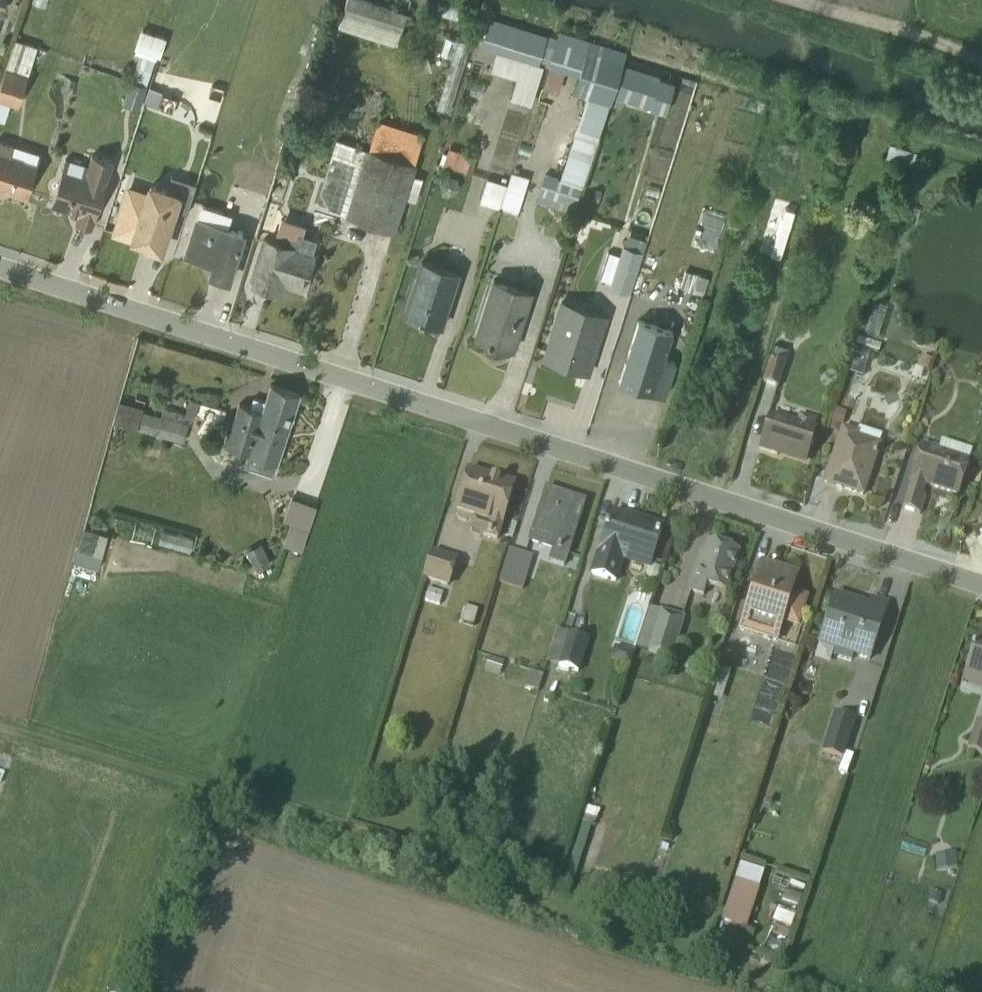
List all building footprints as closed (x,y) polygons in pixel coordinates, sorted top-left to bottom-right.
[(362,0),(345,0),(337,26),(396,46),(406,15),(362,0)] [(544,45),(550,29),(490,8),(477,45),(478,46),(475,58),(492,63),(490,70),(516,78),(510,97),(531,104),(532,103),(543,66),(546,66),(553,48),(552,47),(544,45)] [(121,104),(140,110),(147,87),(146,87),(156,55),(160,56),(166,37),(140,29),(134,48),(141,50),(130,81),(129,81),(121,104)] [(544,175),(536,200),(575,212),(609,105),(611,106),(625,63),(608,56),(611,47),(559,30),(540,87),(555,92),(560,90),(566,73),(567,73),(563,84),(573,87),(577,76),(578,77),(573,92),(585,97),(559,179),(544,175)] [(449,112),(469,44),(445,37),(440,55),(442,56),(451,58),(436,109),(449,112)] [(37,47),(15,39),(0,84),(0,121),(3,122),(10,103),(18,106),(37,47)] [(676,85),(625,68),(615,97),(667,114),(676,85)] [(407,79),(406,99),(417,100),(418,80),(407,79)] [(179,100),(158,92),(153,108),(173,115),(179,100)] [(367,149),(345,214),(345,216),(395,231),(405,199),(415,202),(423,178),(413,175),(417,162),(415,161),(423,135),(377,120),(367,149)] [(345,214),(367,149),(336,139),(319,193),(328,209),(345,214)] [(26,197),(40,153),(0,140),(0,189),(26,197)] [(281,153),(257,145),(241,195),(265,202),(281,153)] [(474,155),(448,148),(443,166),(469,173),(474,155)] [(51,205),(79,214),(76,222),(91,227),(113,162),(92,155),(88,166),(66,159),(51,205)] [(511,172),(508,185),(501,207),(518,212),(528,177),(511,172)] [(185,213),(195,184),(178,177),(170,177),(166,188),(148,182),(144,192),(126,186),(110,235),(141,245),(145,249),(162,254),(177,209),(185,213)] [(501,207),(508,185),(486,179),(479,201),(501,207)] [(210,267),(207,277),(230,284),(246,233),(227,227),(231,214),(202,205),(198,219),(195,217),(182,258),(210,267)] [(302,290),(318,239),(303,235),(306,225),(281,218),(274,239),(265,236),(250,284),(283,294),(286,285),(302,290)] [(647,242),(627,236),(620,256),(607,252),(599,278),(612,282),(610,289),(629,294),(642,252),(644,252),(647,242)] [(459,273),(421,261),(405,314),(419,319),(419,321),(423,322),(423,320),(442,326),(459,273)] [(708,277),(686,271),(681,287),(702,294),(708,277)] [(532,291),(495,278),(476,337),(513,349),(532,291)] [(607,315),(562,301),(544,359),(588,373),(607,315)] [(652,394),(654,391),(665,395),(676,363),(665,359),(674,330),(639,319),(619,383),(652,394)] [(786,357),(789,347),(777,344),(774,353),(771,352),(761,384),(778,389),(788,357),(786,357)] [(248,455),(245,466),(273,475),(276,464),(277,464),(300,393),(271,384),(265,401),(253,398),(250,407),(239,404),(226,447),(248,455)] [(119,401),(113,422),(184,441),(188,424),(183,423),(185,417),(193,419),(198,401),(189,399),(185,414),(145,402),(143,408),(119,401)] [(836,410),(828,437),(834,439),(839,425),(842,426),(846,413),(836,410)] [(759,450),(777,456),(778,452),(806,460),(816,428),(813,427),(815,420),(797,415),(795,421),(770,414),(759,450)] [(862,496),(882,436),(859,428),(857,433),(842,428),(824,484),(838,488),(840,484),(848,487),(848,489),(848,490),(848,491),(849,492),(862,496)] [(956,498),(972,452),(941,441),(938,451),(920,445),(908,481),(911,482),(902,509),(913,512),(920,515),(924,501),(921,500),(925,487),(956,498)] [(514,486),(467,471),(453,517),(457,521),(466,524),(472,521),(468,533),(497,542),(514,486)] [(584,503),(546,490),(528,543),(566,556),(584,503)] [(301,550),(314,504),(288,497),(282,520),(289,522),(283,544),(301,550)] [(611,514),(591,575),(617,584),(624,563),(648,571),(662,528),(641,521),(641,523),(611,514)] [(68,582),(90,590),(96,569),(98,569),(107,535),(82,528),(68,582)] [(193,539),(162,531),(159,543),(189,551),(193,539)] [(271,563),(261,543),(245,551),(255,571),(271,563)] [(699,557),(688,592),(703,597),(705,589),(725,595),(738,553),(707,543),(702,558),(699,557)] [(522,590),(532,557),(508,550),(498,583),(522,590)] [(456,561),(430,553),(422,580),(448,588),(456,561)] [(791,595),(797,576),(760,564),(739,631),(777,644),(783,624),(796,628),(805,600),(791,595)] [(442,595),(428,591),(424,602),(439,606),(442,595)] [(818,646),(834,651),(833,656),(851,662),(852,657),(869,662),(887,605),(871,600),(869,608),(834,597),(818,646)] [(683,620),(648,609),(636,648),(671,658),(683,620)] [(588,641),(558,631),(547,664),(578,674),(588,641)] [(977,634),(961,684),(981,691),(981,636),(977,634)] [(767,660),(772,645),(749,637),(744,652),(767,660)] [(609,661),(629,667),(633,654),(613,648),(609,661)] [(541,690),(546,673),(507,660),(501,677),(541,690)] [(731,673),(720,669),(709,698),(720,702),(731,673)] [(842,760),(854,722),(832,715),(820,753),(842,760)] [(976,723),(968,750),(981,755),(981,724),(976,723)] [(955,854),(934,856),(935,872),(956,870),(955,854)] [(566,864),(561,880),(574,884),(579,869),(566,864)] [(764,875),(738,866),(721,921),(747,929),(764,875)] [(796,917),(777,912),(771,933),(790,939),(796,917)] [(765,942),(761,953),(780,960),(784,949),(765,942)]
